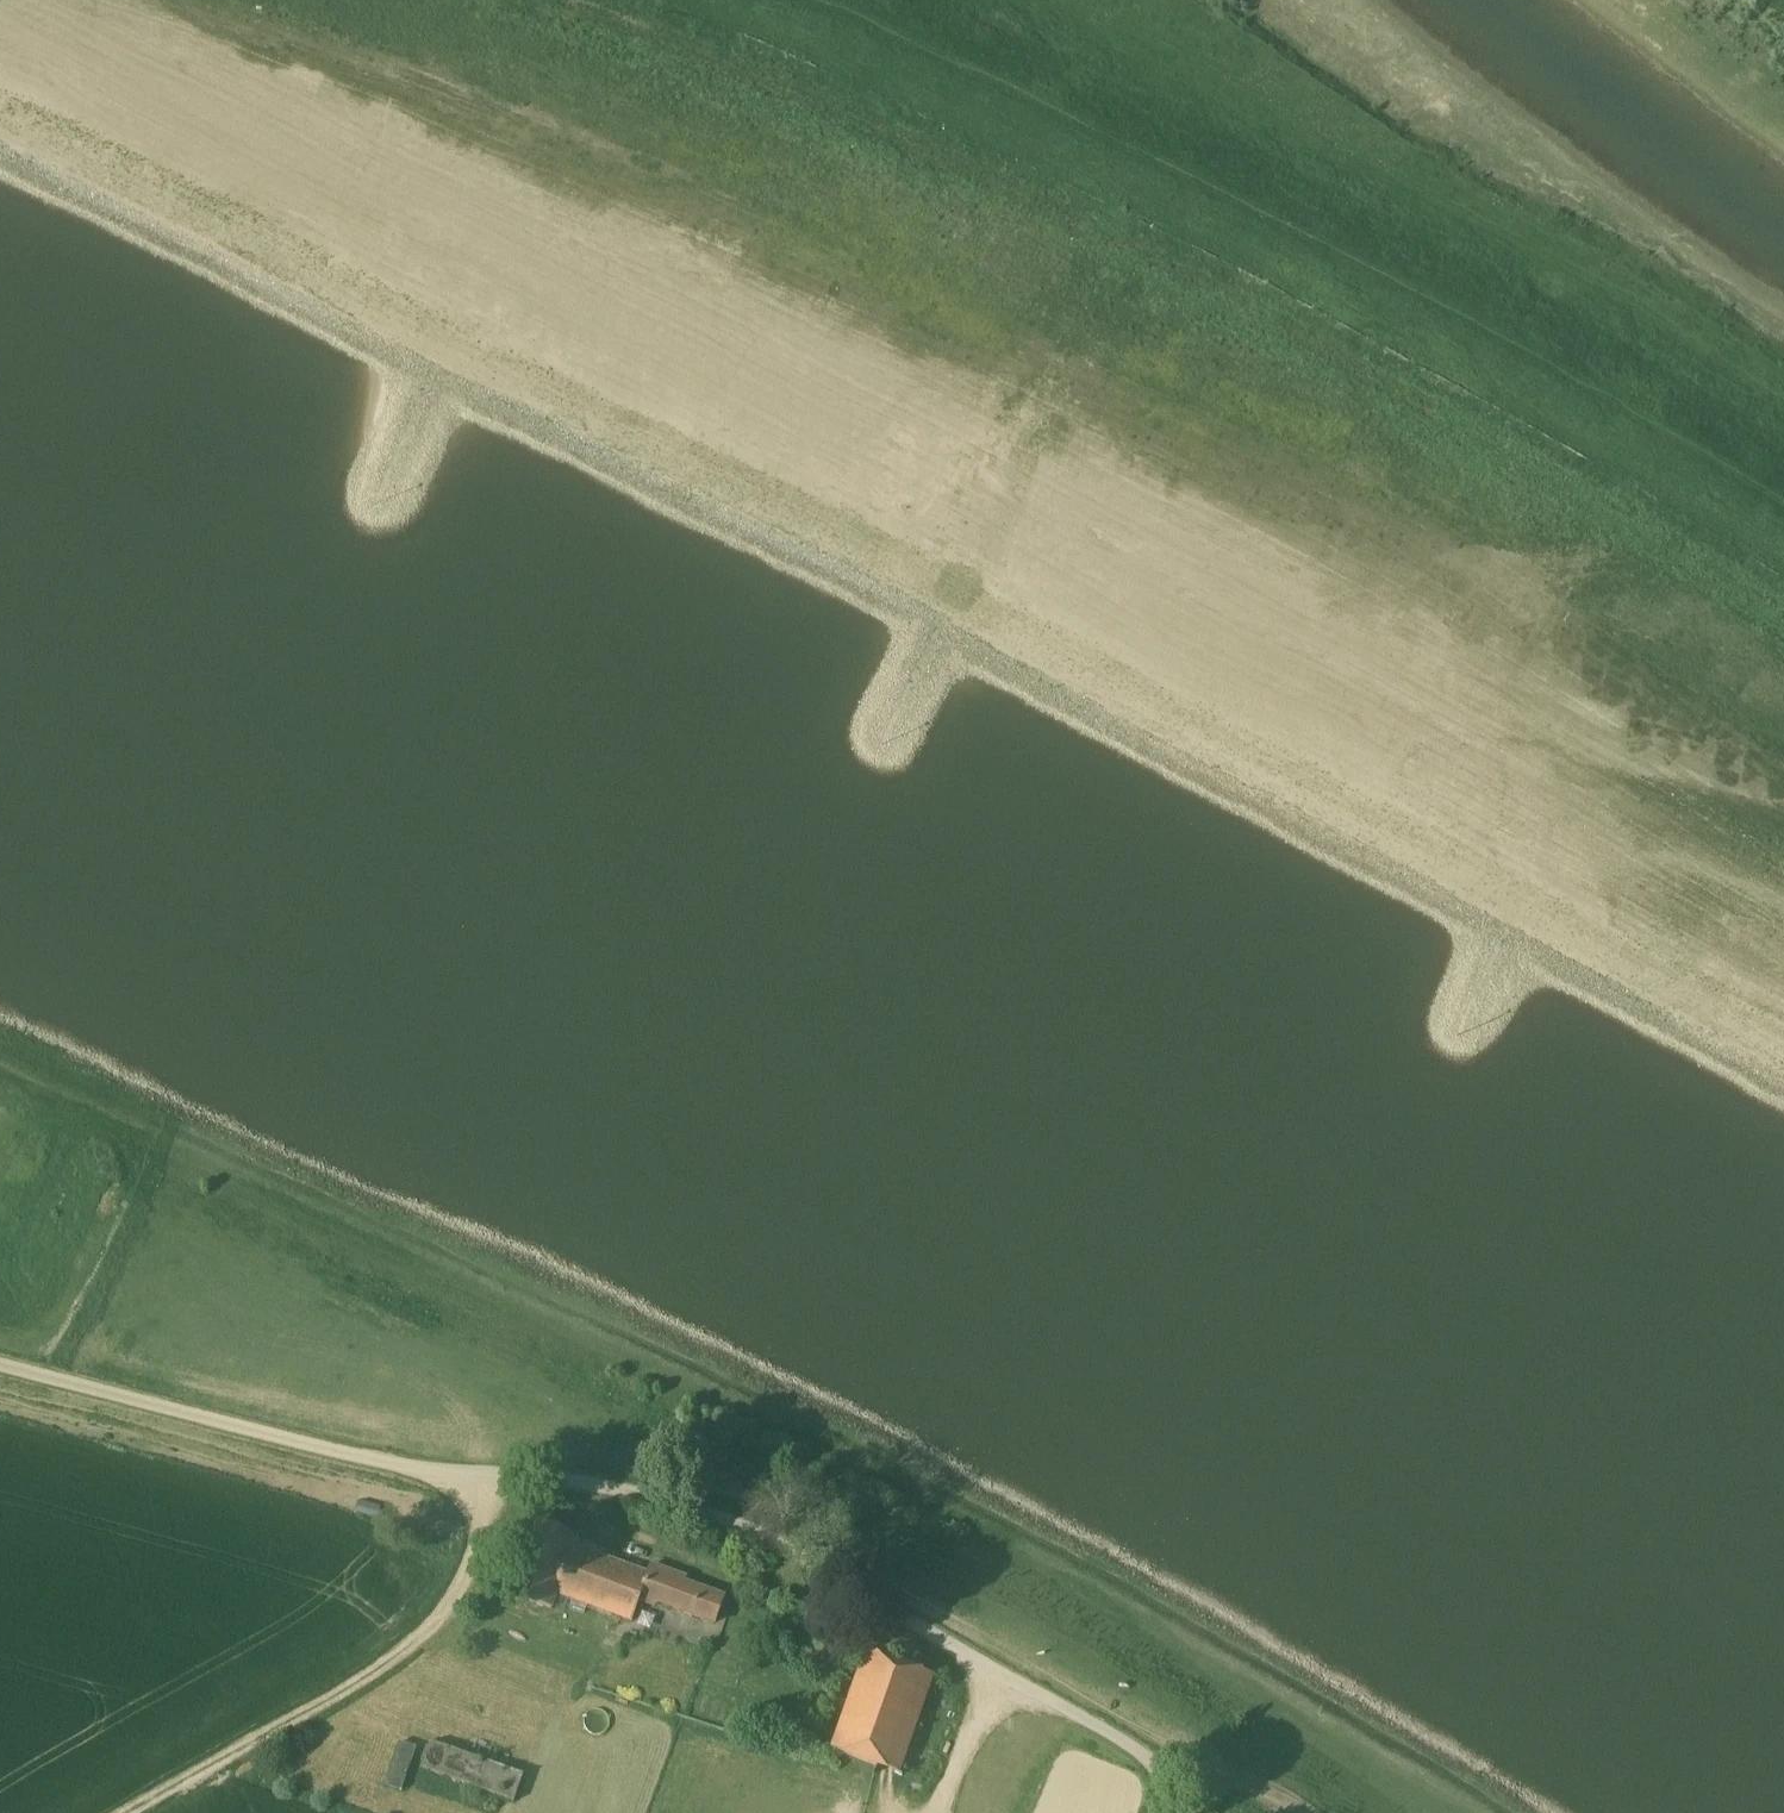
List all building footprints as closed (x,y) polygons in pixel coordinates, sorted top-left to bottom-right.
[(656,1601),(715,1623),(724,1597),(684,1582),(685,1577),(652,1565),(648,1574),(574,1546),(577,1536),(539,1522),(512,1594),(551,1608),(557,1593),(631,1620),(638,1600),(654,1606),(656,1601)] [(881,1767),(900,1773),(933,1678),(865,1654),(832,1750),(881,1767)] [(399,1740),(385,1785),(403,1790),(417,1746),(399,1740)] [(420,1767),(514,1801),(523,1775),(430,1741),(420,1767)]
